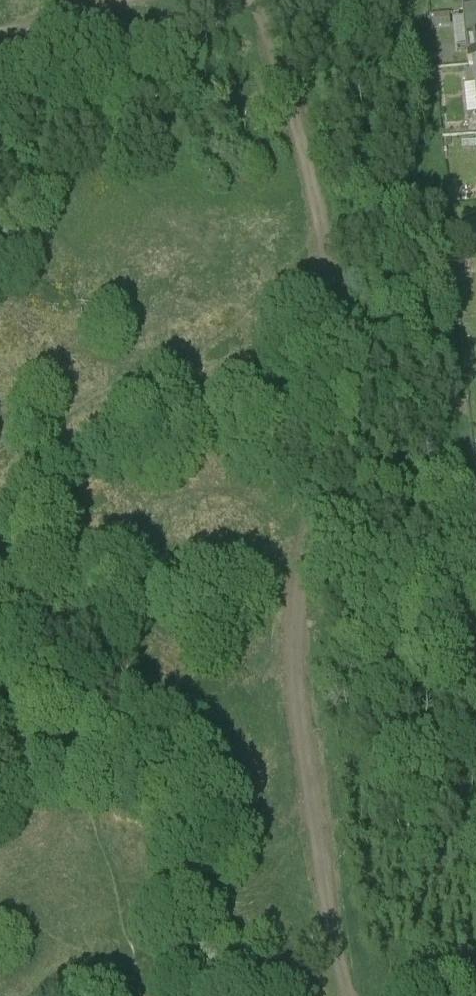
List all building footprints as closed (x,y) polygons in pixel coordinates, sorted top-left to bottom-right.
[(465,10),(475,9),(475,0),(464,0),(465,10)] [(465,10),(469,62),(475,62),(475,9),(465,10)]
